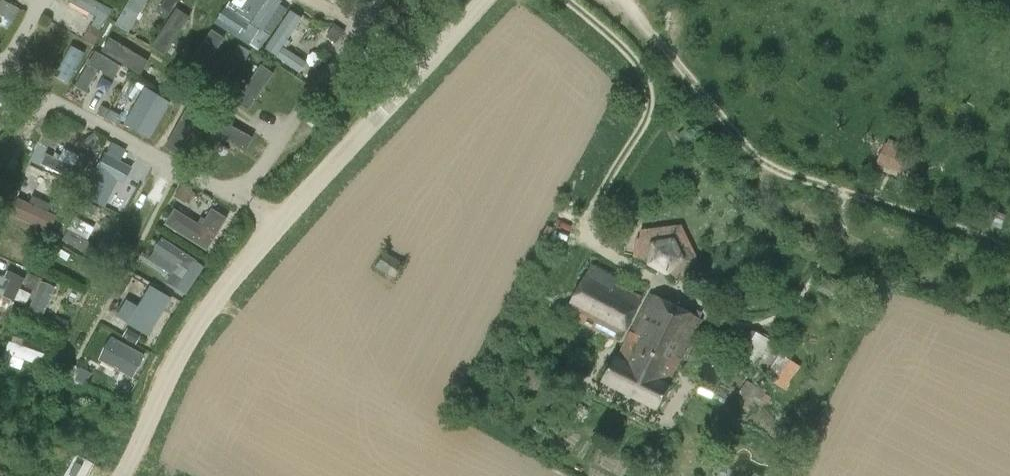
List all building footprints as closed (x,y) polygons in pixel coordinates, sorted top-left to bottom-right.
[(11,27),(20,2),(15,0),(0,0),(0,23),(11,27)] [(73,2),(96,14),(83,37),(95,43),(114,8),(99,0),(74,0),(73,2)] [(119,25),(134,30),(146,0),(128,0),(119,25)] [(215,23),(306,74),(313,62),(295,53),(302,41),(325,54),(331,42),(319,35),(324,27),(276,0),(247,0),(243,7),(231,0),(228,0),(215,23)] [(89,90),(98,72),(115,80),(123,64),(95,50),(77,84),(89,90)] [(10,94),(0,89),(0,112),(10,94)] [(128,126),(168,142),(181,109),(154,98),(152,105),(138,99),(128,126)] [(70,178),(81,154),(54,141),(43,165),(70,178)] [(900,171),(908,150),(886,141),(877,162),(900,171)] [(83,183),(100,201),(129,172),(112,155),(83,183)] [(189,206),(199,190),(182,180),(173,196),(189,206)] [(12,217),(52,229),(58,210),(17,198),(12,217)] [(206,250),(228,217),(211,206),(200,224),(174,207),(164,222),(206,250)] [(640,230),(635,258),(648,260),(647,264),(667,273),(669,271),(679,282),(697,264),(700,261),(681,224),(640,230)] [(160,234),(152,248),(192,269),(200,255),(160,234)] [(376,267),(395,278),(403,264),(385,253),(376,267)] [(640,301),(613,287),(618,279),(591,265),(567,308),(621,336),(640,301)] [(56,285),(8,266),(5,274),(0,272),(0,294),(28,305),(24,315),(41,322),(56,285)] [(150,283),(137,304),(126,298),(116,316),(149,335),(172,296),(150,283)] [(667,384),(679,359),(681,360),(702,319),(650,294),(629,337),(627,336),(616,358),(614,357),(601,383),(655,410),(668,384),(667,384)] [(765,376),(787,389),(801,365),(780,353),(782,348),(769,340),(771,338),(757,330),(755,332),(751,329),(748,334),(749,334),(736,357),(756,369),(757,368),(767,373),(765,376)] [(40,364),(45,352),(9,339),(0,362),(21,370),(25,359),(40,364)] [(542,382),(538,380),(541,376),(527,368),(521,380),(533,386),(532,389),(536,391),(542,382)] [(769,395),(747,380),(739,392),(761,407),(769,395)]
